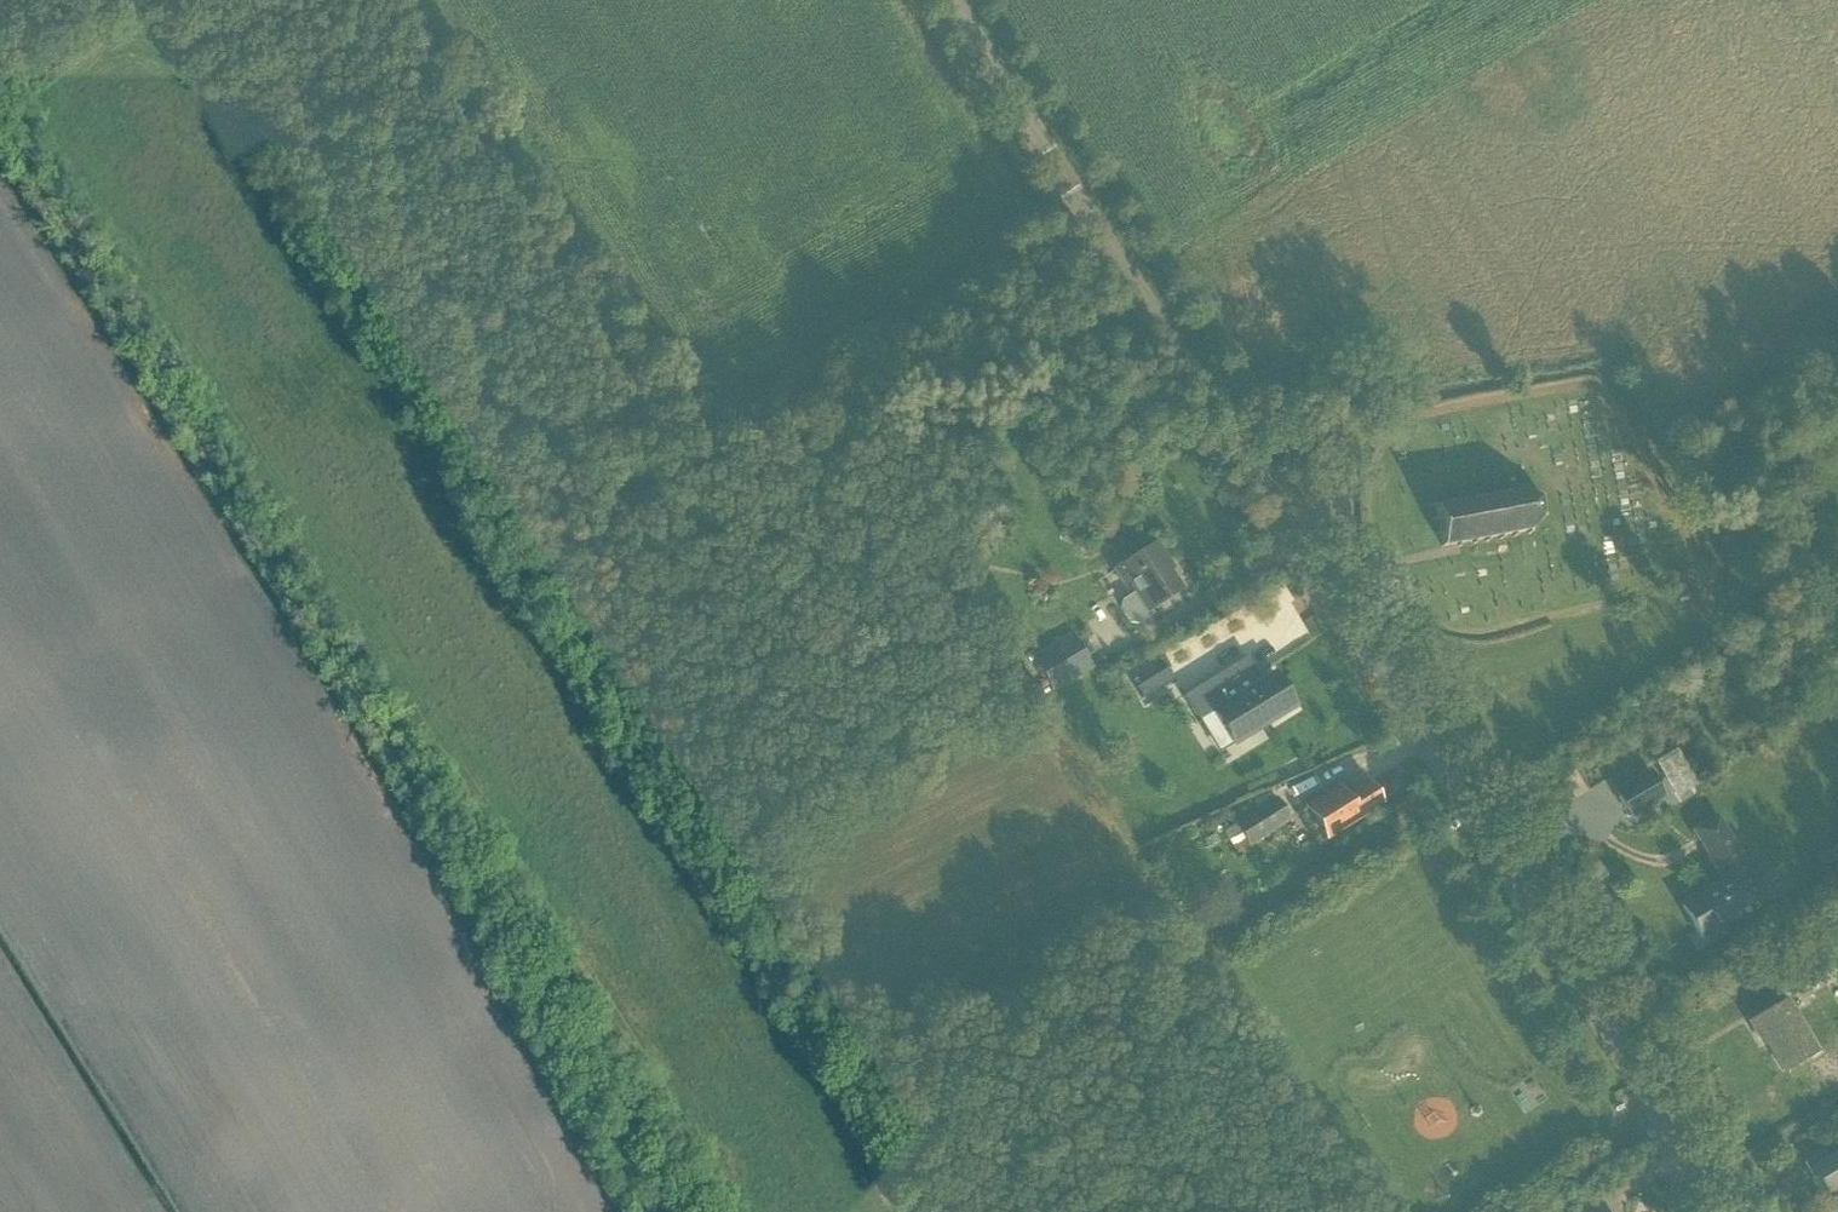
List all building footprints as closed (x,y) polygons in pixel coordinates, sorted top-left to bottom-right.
[(1504,489),(1505,493),(1495,495),(1494,491),(1491,492),(1492,495),(1481,498),(1480,494),(1477,495),(1478,498),(1467,500),(1466,497),(1463,497),(1464,501),(1453,503),(1453,499),(1450,500),(1450,503),(1437,506),(1434,503),(1433,506),(1436,508),(1437,518),(1433,518),(1434,522),(1438,521),(1440,531),(1435,532),(1436,535),(1440,535),(1443,544),(1442,544),(1442,546),(1444,546),(1458,544),(1459,547),(1462,546),(1461,543),(1473,541),(1473,544),(1476,544),(1476,540),(1485,539),(1486,542),(1489,542),(1488,538),(1499,536),(1500,540),(1503,539),(1502,535),(1513,534),(1513,537),(1516,537),(1516,533),(1527,531),(1528,535),(1531,534),(1530,531),(1540,518),(1544,519),(1545,516),(1542,516),(1551,515),(1548,498),(1539,499),(1543,497),(1541,495),(1538,497),(1522,490),(1521,486),(1518,487),(1519,490),(1508,492),(1507,489),(1504,489)] [(1153,615),(1149,609),(1180,589),(1163,564),(1167,561),(1156,543),(1114,571),(1125,587),(1128,586),(1133,593),(1121,600),(1124,605),(1120,608),(1130,624),(1135,620),(1138,624),(1153,615)] [(1679,599),(1691,594),(1685,576),(1673,580),(1679,599)] [(1029,670),(1041,691),(1049,686),(1052,692),(1091,670),(1071,635),(1033,657),(1038,665),(1029,670)] [(1257,672),(1248,658),(1183,697),(1196,719),(1213,709),(1235,744),(1292,709),(1273,677),(1259,686),(1252,675),(1257,672)] [(1165,669),(1137,687),(1143,698),(1172,680),(1165,669)] [(1651,770),(1615,790),(1631,817),(1666,796),(1651,770)] [(1381,803),(1368,783),(1345,798),(1338,787),(1307,807),(1326,838),(1352,822),(1351,821),(1381,803)] [(1274,798),(1233,824),(1248,847),(1288,822),(1274,798)] [(1701,939),(1767,900),(1716,816),(1693,830),(1723,881),(1682,905),(1701,939)] [(1796,965),(1801,975),(1808,989),(1833,976),(1821,953),(1796,965)] [(1784,1071),(1816,1052),(1786,1000),(1750,1021),(1759,1036),(1762,1034),(1784,1071)] [(1837,1185),(1837,1153),(1825,1161),(1822,1155),(1807,1164),(1826,1193),(1837,1185)]
